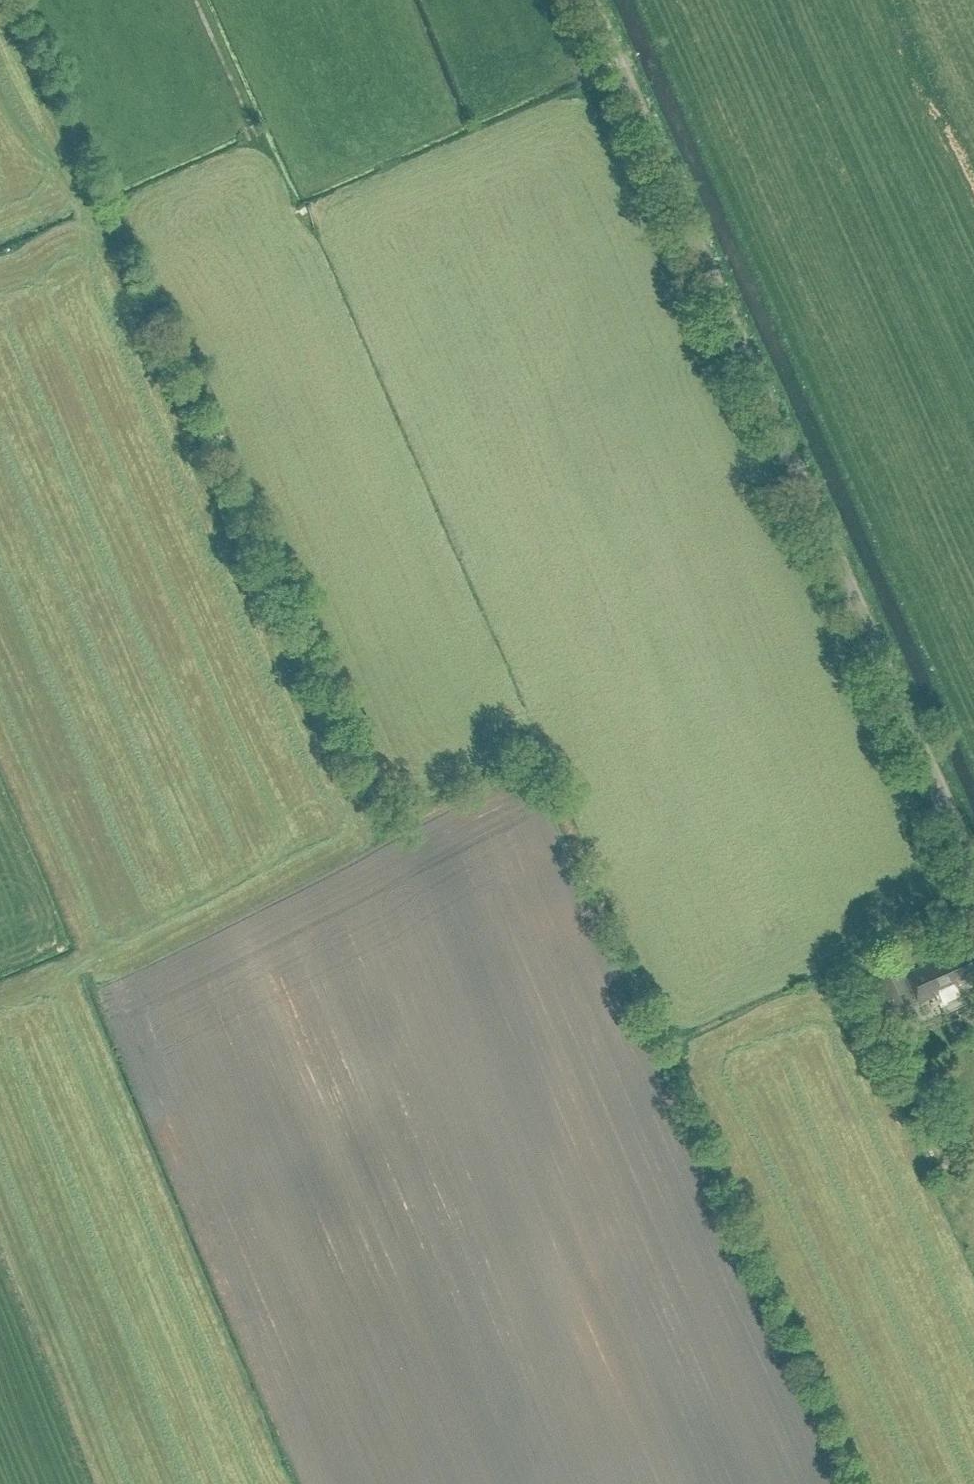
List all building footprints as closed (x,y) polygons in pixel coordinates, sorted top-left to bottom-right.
[(971,950),(954,958),(952,952),(905,974),(919,1004),(937,996),(942,1007),(968,995),(965,990),(973,986),(973,956),(971,950)] [(883,956),(883,955),(855,968),(884,1032),(912,1019),(888,966),(883,956)]
